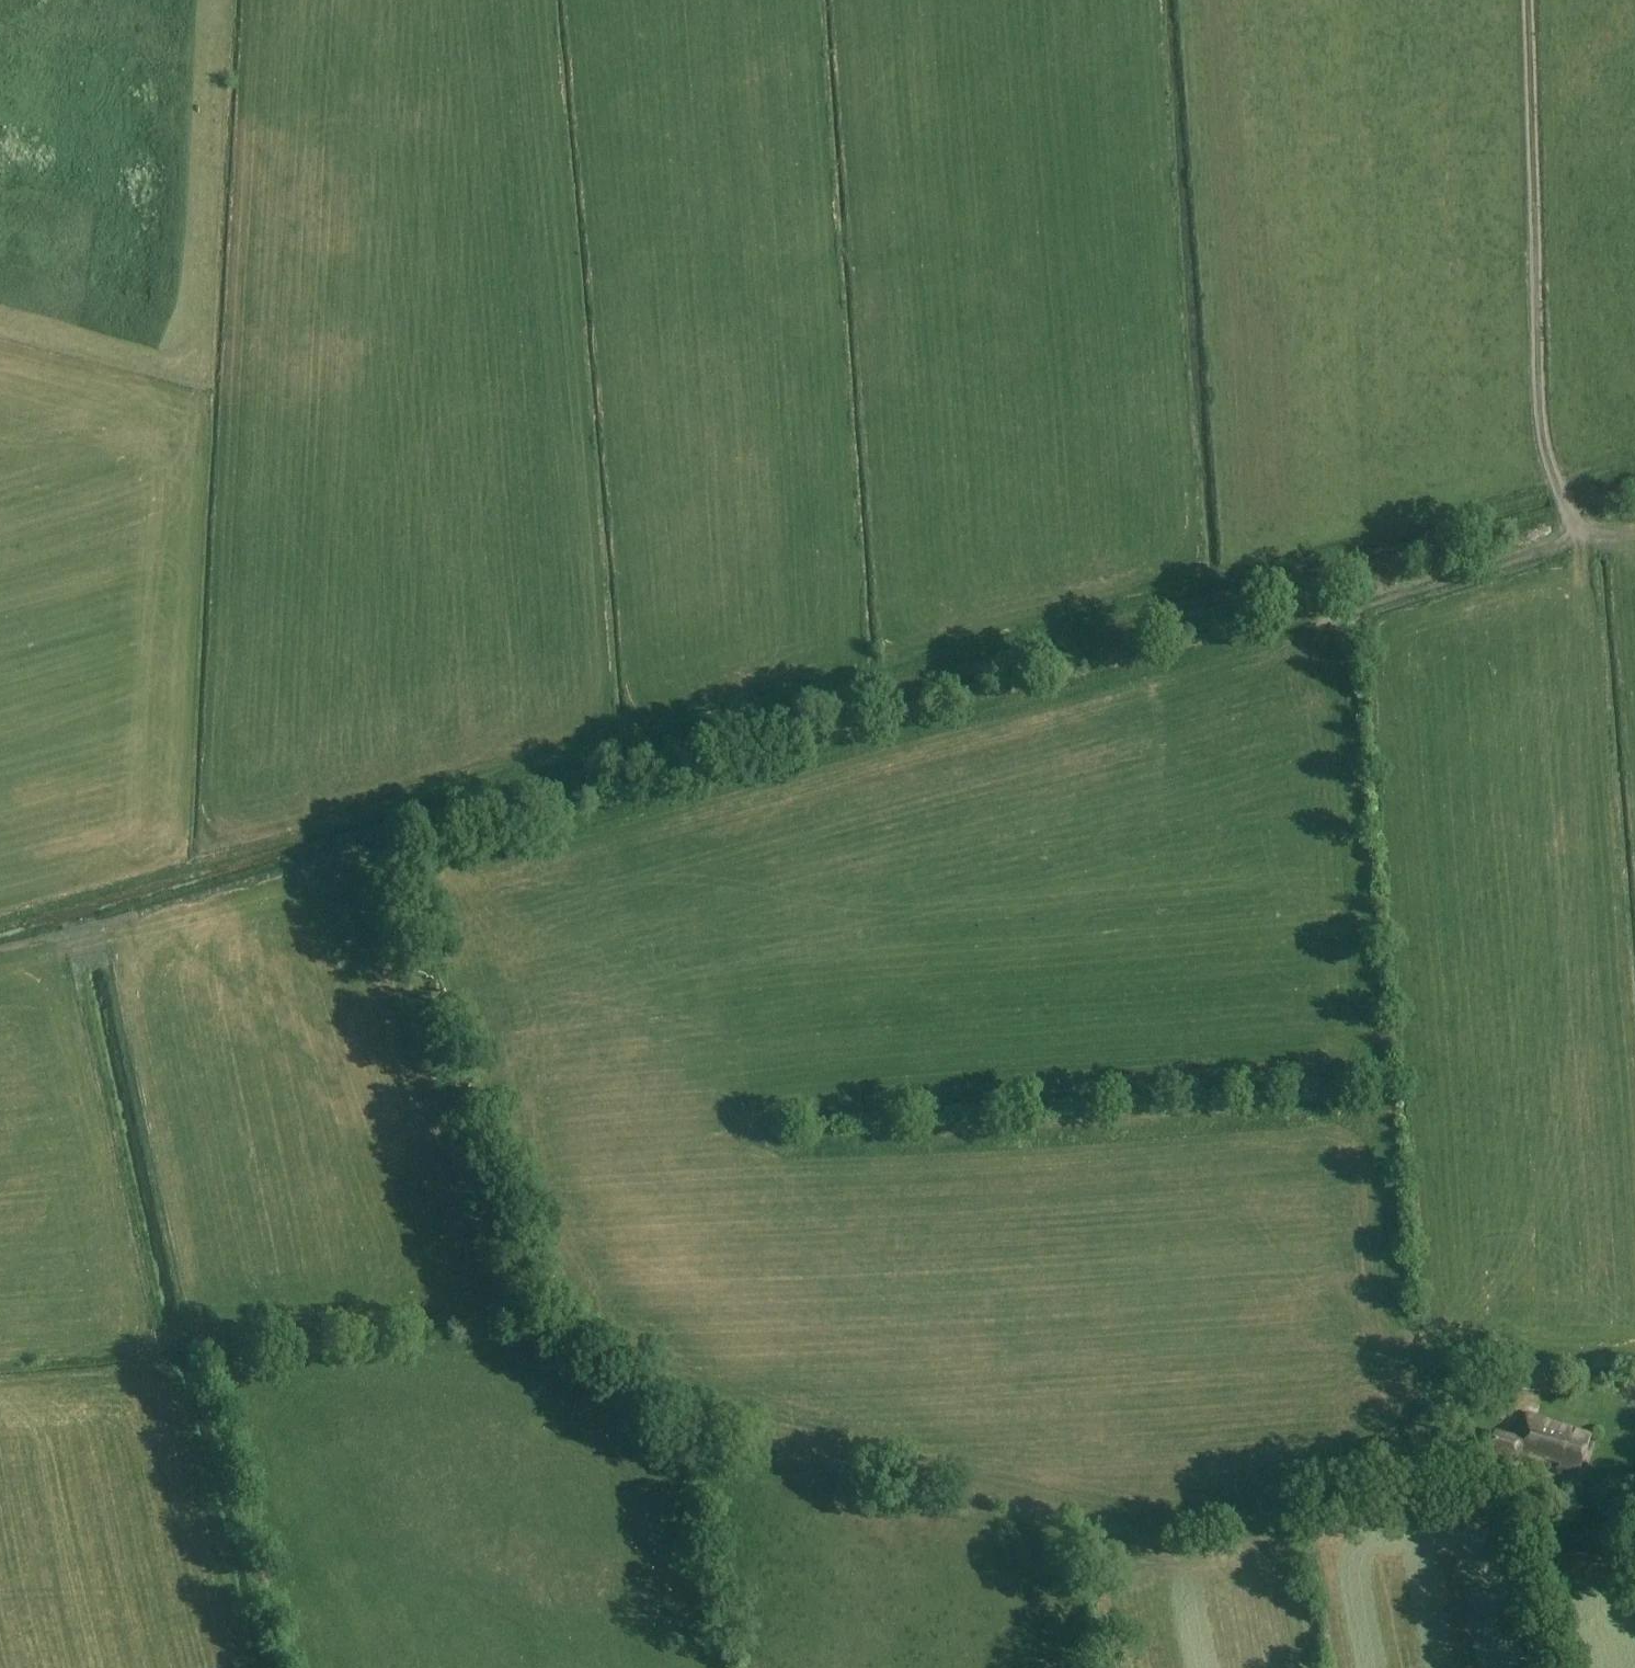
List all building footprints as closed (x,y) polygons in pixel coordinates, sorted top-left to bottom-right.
[(1579,1473),(1592,1434),(1527,1414),(1519,1440),(1495,1433),(1487,1463),(1514,1471),(1519,1454),(1579,1473)]
